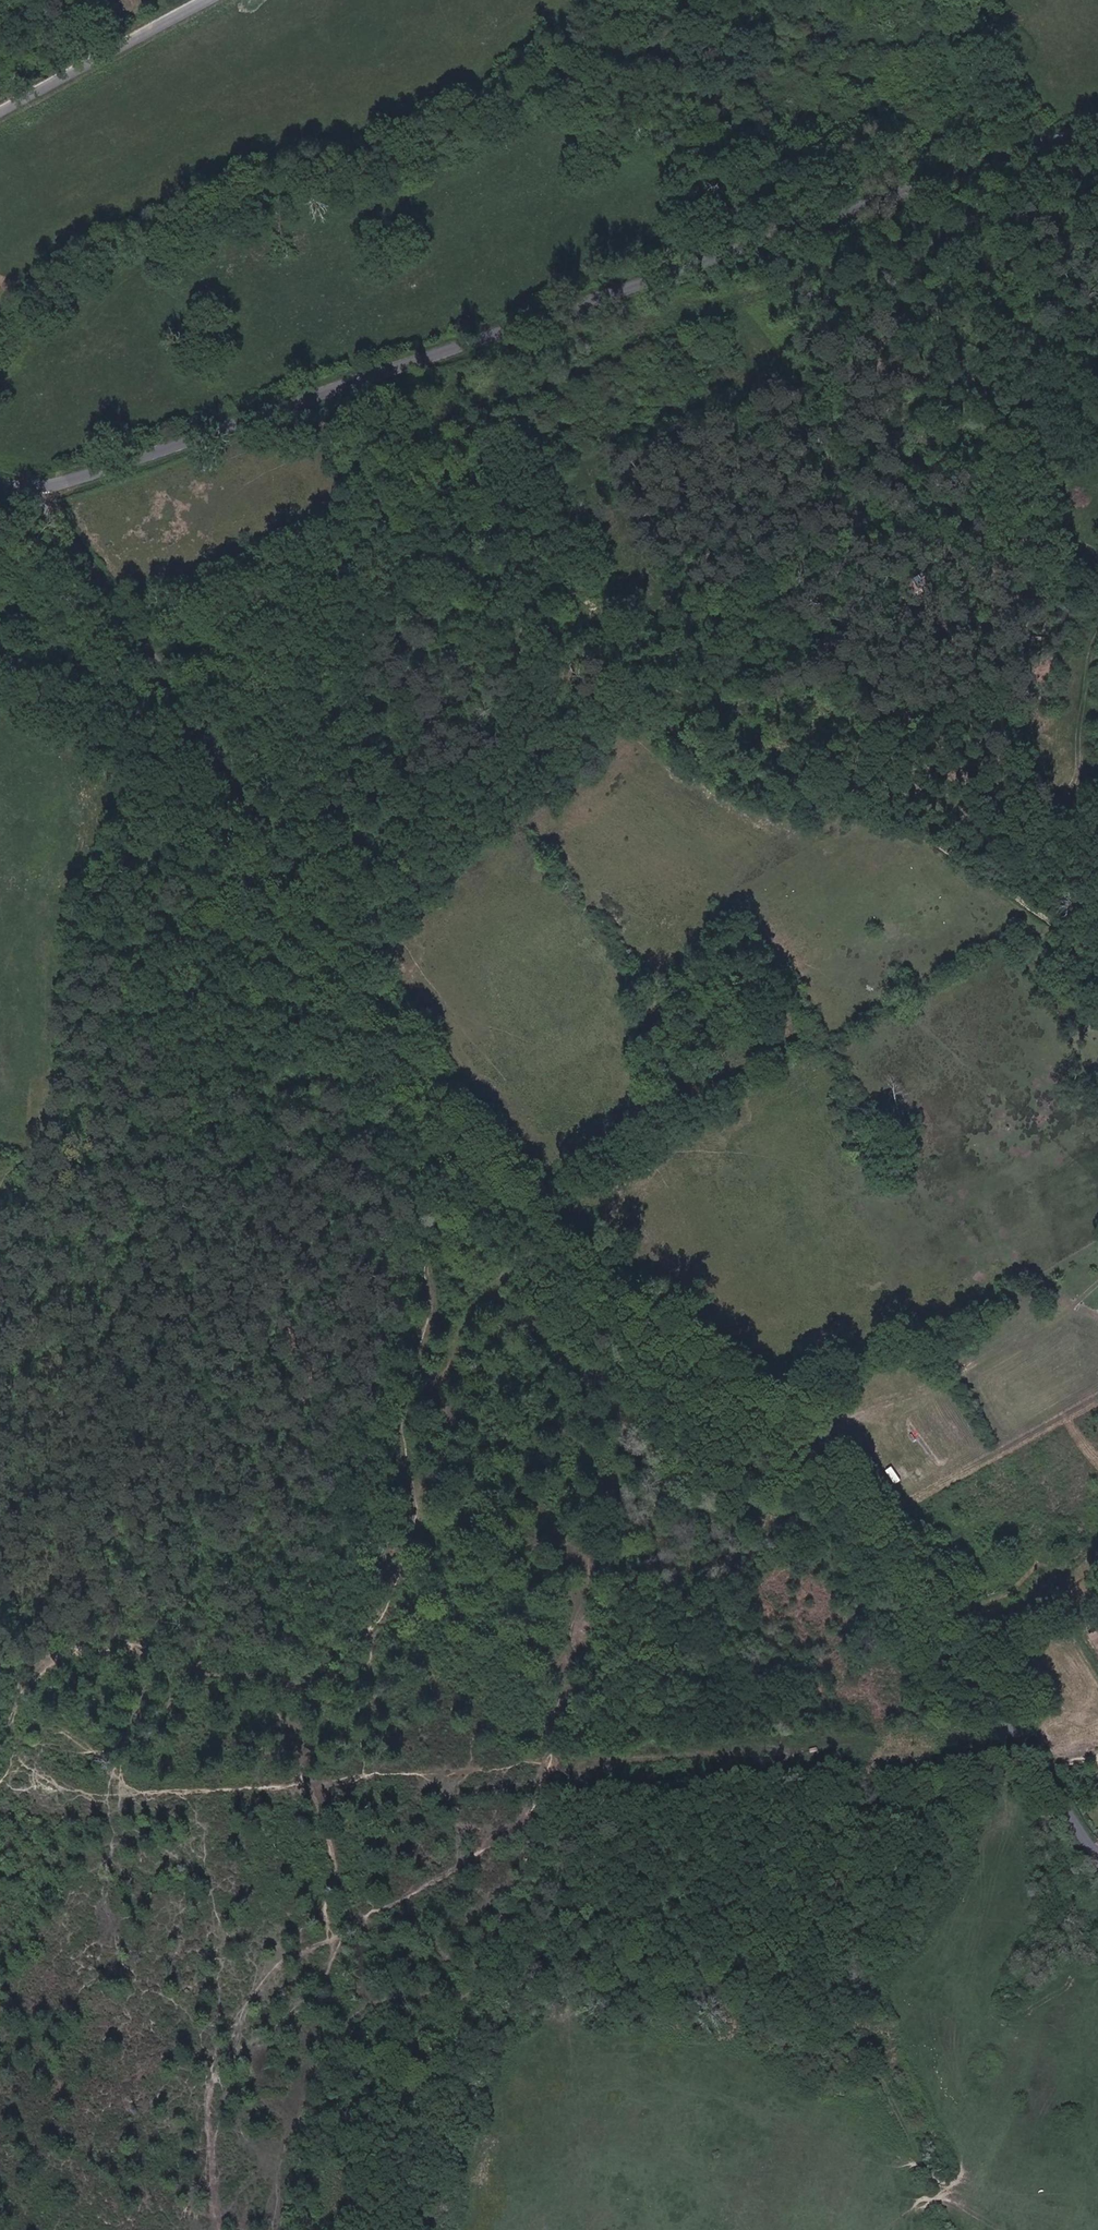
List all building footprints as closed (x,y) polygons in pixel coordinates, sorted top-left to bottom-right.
[(1089,1630),(1097,1648),(1097,1626),(1089,1630)]
